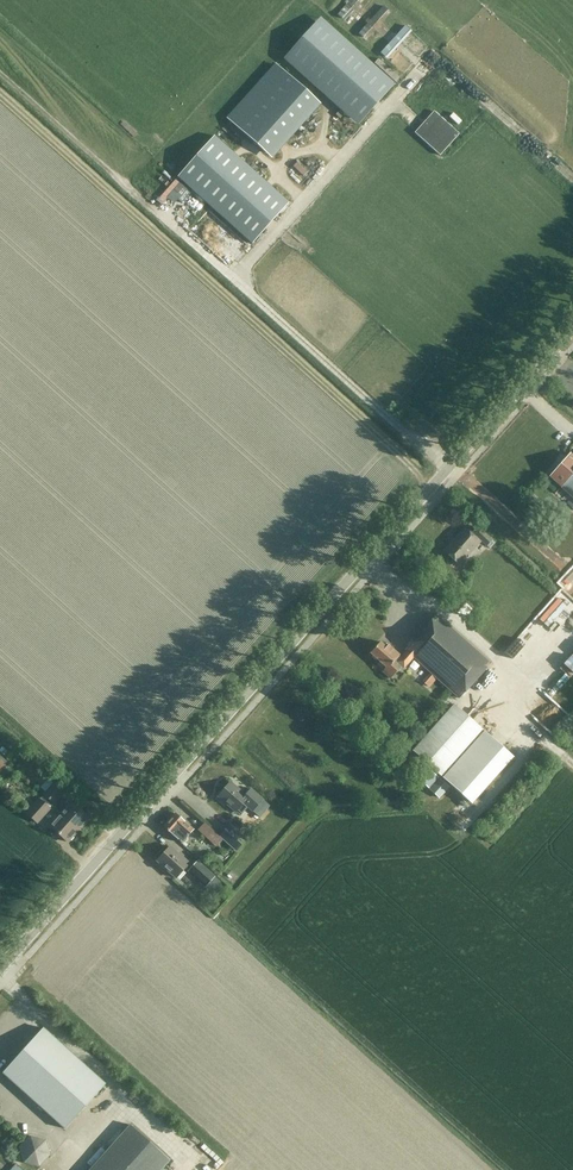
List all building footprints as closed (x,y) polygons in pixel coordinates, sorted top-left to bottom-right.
[(358,0),(350,0),(338,13),(343,17),(358,0)] [(364,36),(388,9),(384,5),(360,32),(364,36)] [(395,85),(320,18),(283,59),(358,126),(395,85)] [(387,58),(412,31),(406,24),(380,52),(387,58)] [(379,58),(375,62),(388,74),(392,70),(379,58)] [(314,98),(277,65),(228,120),(265,153),(314,98)] [(451,145),(466,127),(444,109),(429,127),(451,145)] [(289,203),(214,136),(177,177),(252,244),(289,203)] [(552,473),(571,450),(566,447),(547,469),(552,473)] [(563,462),(572,471),(572,457),(570,454),(563,462)] [(563,462),(549,477),(572,499),(572,471),(563,462)] [(486,547),(491,541),(477,528),(471,535),(464,529),(444,552),(459,565),(480,541),(486,547)] [(554,575),(564,584),(572,574),(572,573),(563,564),(554,575)] [(370,654),(386,668),(382,672),(391,679),(402,667),(404,668),(413,657),(460,699),(491,663),(437,614),(405,650),(407,652),(401,659),(399,657),(400,656),(386,644),(384,646),(380,643),(370,654)] [(427,764),(441,777),(482,730),(454,705),(412,751),(427,764)] [(482,730),(441,777),(450,785),(471,804),(513,758),(484,731),(482,730)] [(8,763),(0,756),(0,772),(8,763)] [(414,777),(437,798),(450,785),(427,764),(414,777)] [(55,803),(67,790),(57,781),(45,794),(55,803)] [(235,812),(239,808),(243,804),(252,812),(263,800),(251,789),(244,796),(230,783),(218,797),(235,812)] [(37,824),(51,809),(39,798),(25,814),(37,824)] [(74,801),(63,813),(80,829),(91,817),(74,801)] [(69,841),(80,829),(63,813),(52,825),(69,841)] [(182,843),(194,830),(175,814),(163,827),(182,843)] [(216,847),(223,840),(204,822),(197,830),(216,847)] [(246,839),(230,825),(220,836),(236,851),(246,839)] [(189,864),(170,847),(157,861),(176,878),(189,864)] [(198,862),(188,872),(204,888),(215,877),(198,862)] [(43,1028),(3,1073),(65,1129),(105,1084),(43,1028)] [(131,1124),(91,1169),(160,1169),(170,1159),(131,1124)] [(39,1166),(41,1164),(44,1167),(50,1161),(47,1158),(50,1155),(45,1140),(31,1136),(20,1148),(24,1163),(39,1166)]
